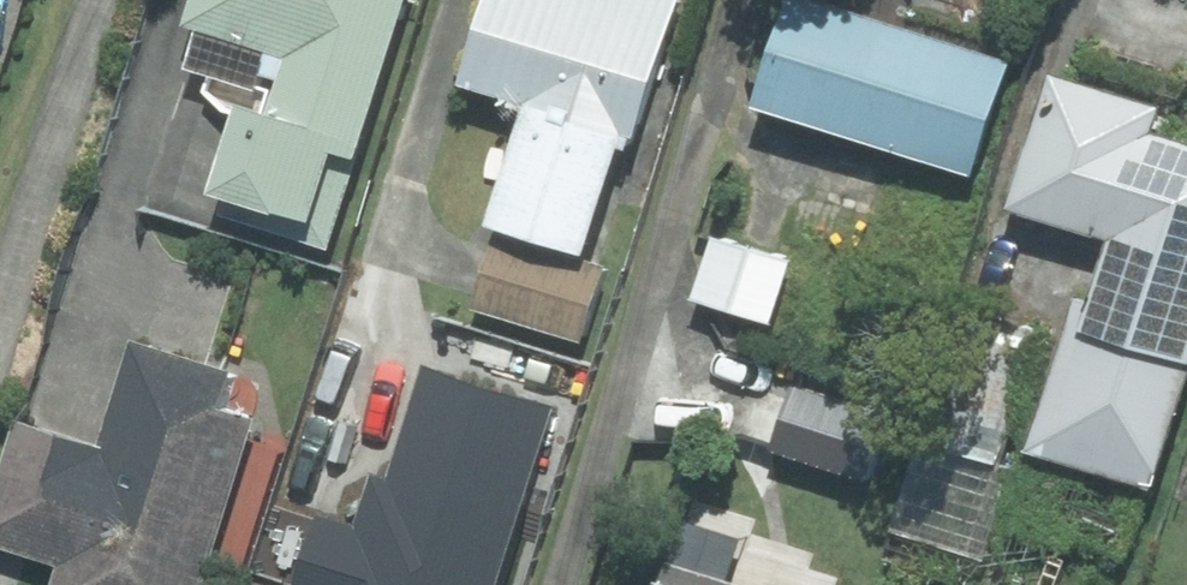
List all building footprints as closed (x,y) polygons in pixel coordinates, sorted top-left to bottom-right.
[(187,67),(207,73),(201,94),(230,117),(207,193),(222,198),(217,213),(324,245),(399,0),(193,0),(186,22),(199,26),(187,67)] [(459,77),(526,99),(487,222),(582,253),(614,150),(631,138),(675,0),(484,0),(459,77)] [(812,0),(788,0),(754,102),(969,173),(1005,63),(812,0)] [(1155,110),(1048,77),(1007,208),(1109,240),(1090,301),(1077,297),(1029,451),(1148,488),(1186,365),(1186,146),(1147,133),(1155,110)] [(601,270),(493,237),(473,304),(580,337),(601,270)] [(789,262),(715,238),(694,300),(768,325),(789,262)] [(132,344),(100,448),(13,421),(0,463),(0,547),(58,565),(52,584),(196,584),(246,420),(215,411),(227,373),(132,344)] [(424,372),(389,486),(371,481),(355,534),(311,521),(291,584),(492,584),(546,409),(424,372)] [(791,380),(769,443),(866,476),(888,414),(791,380)] [(841,577),(809,567),(814,554),(749,534),(753,522),(694,503),(687,524),(670,519),(648,584),(838,584),(841,577)]
